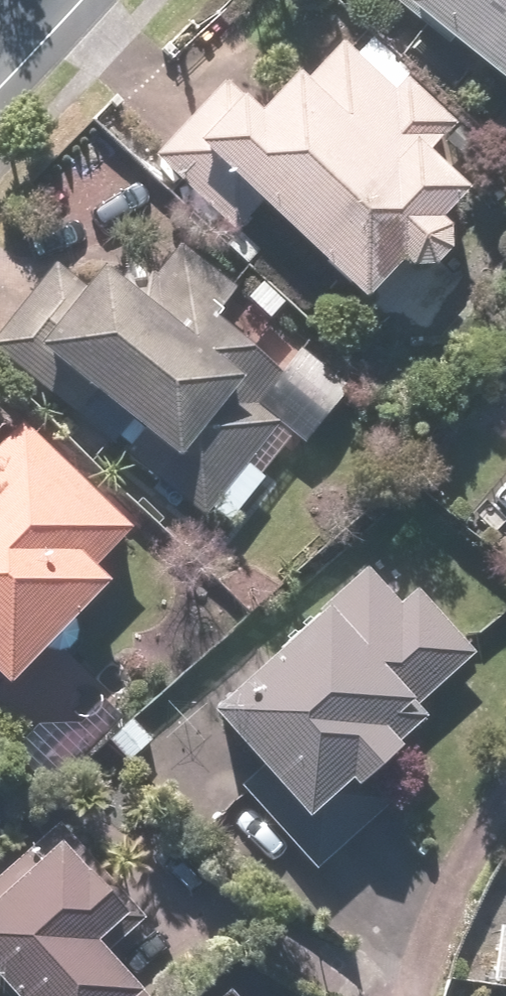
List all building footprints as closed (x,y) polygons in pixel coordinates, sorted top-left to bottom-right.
[(505,77),(505,0),(399,0),(505,77)] [(449,260),(462,245),(457,214),(482,187),(439,148),(462,122),(412,76),(406,83),(354,35),(318,75),(308,66),(275,103),(241,73),(165,150),(241,226),(272,195),(374,297),(411,258),(449,260)] [(68,257),(0,331),(0,339),(78,410),(103,382),(148,423),(131,442),(208,512),(290,422),(309,440),(359,385),(310,340),(288,365),(225,308),(247,283),(191,232),(146,282),(120,258),(95,285),(68,257)] [(12,688),(124,575),(105,556),(141,519),(28,407),(0,435),(0,676),(12,688)] [(405,602),(370,565),(223,702),(272,754),(240,785),(322,874),(399,802),(375,776),(445,712),(430,696),(480,650),(421,587),(405,602)] [(45,856),(0,896),(0,945),(45,995),(137,995),(153,982),(111,935),(144,906),(63,814),(32,842),(45,856)]
